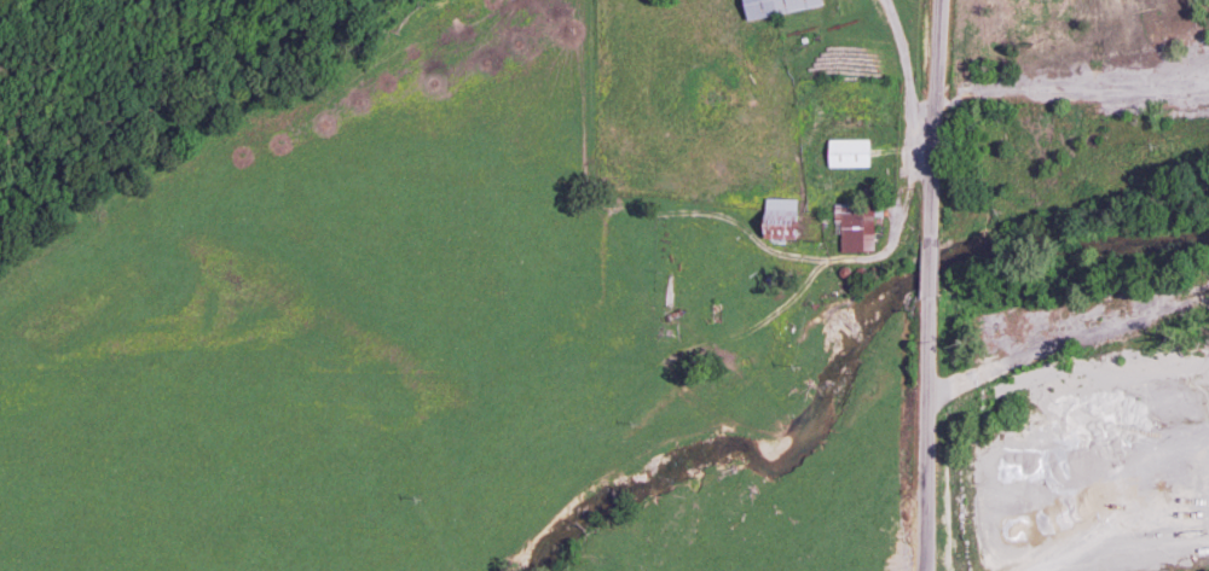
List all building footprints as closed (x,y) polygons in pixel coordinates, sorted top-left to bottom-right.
[(748,21),(823,6),(822,0),(744,0),(748,21)] [(869,139),(829,139),(830,167),(869,166),(869,139)] [(798,199),(766,198),(765,239),(796,240),(798,199)] [(835,234),(842,234),(842,251),(875,251),(875,207),(835,208),(835,234)]
